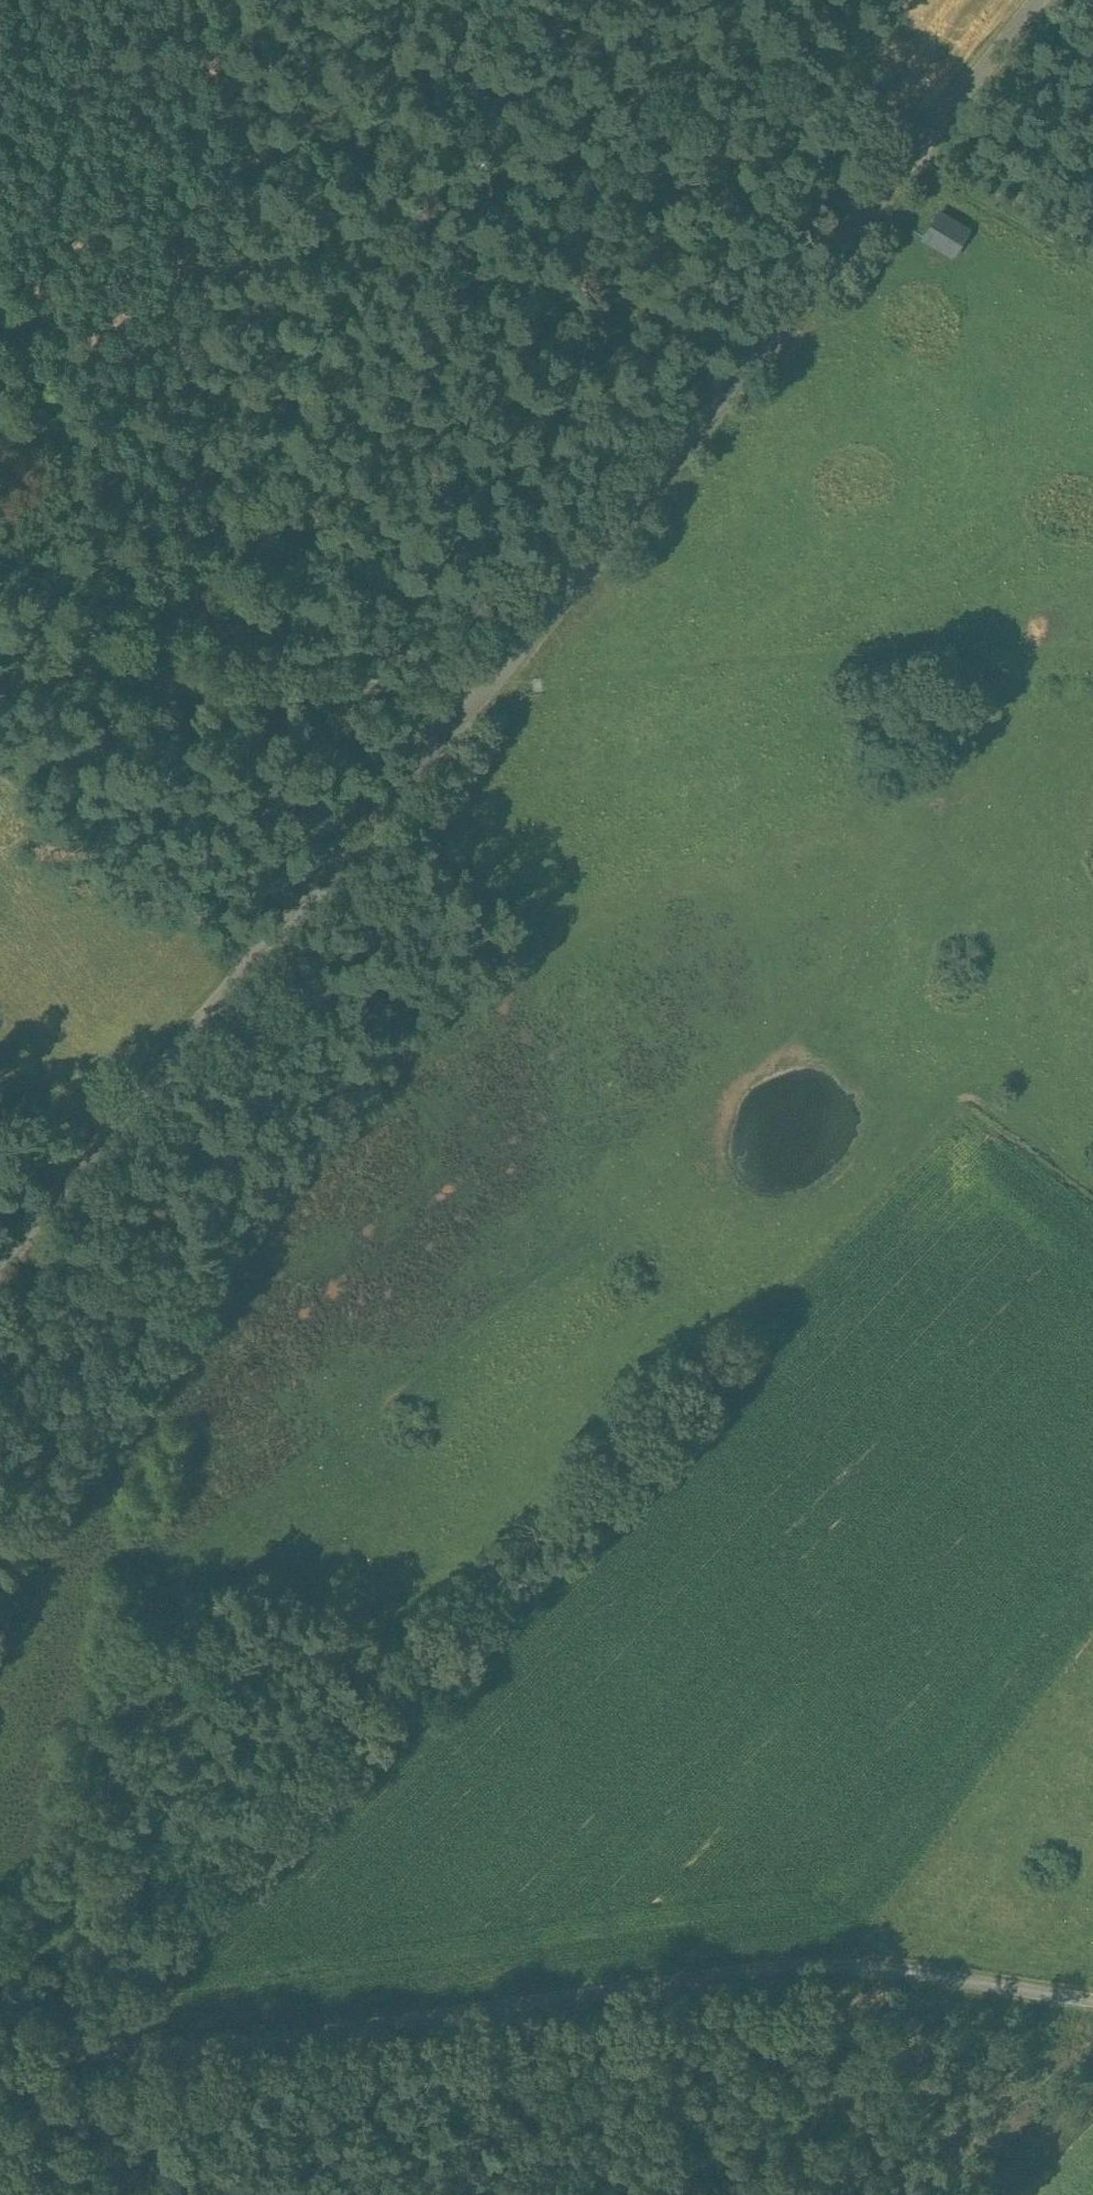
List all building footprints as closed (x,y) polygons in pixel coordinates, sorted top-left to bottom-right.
[(925,240),(961,256),(975,224),(939,208),(925,240)]
